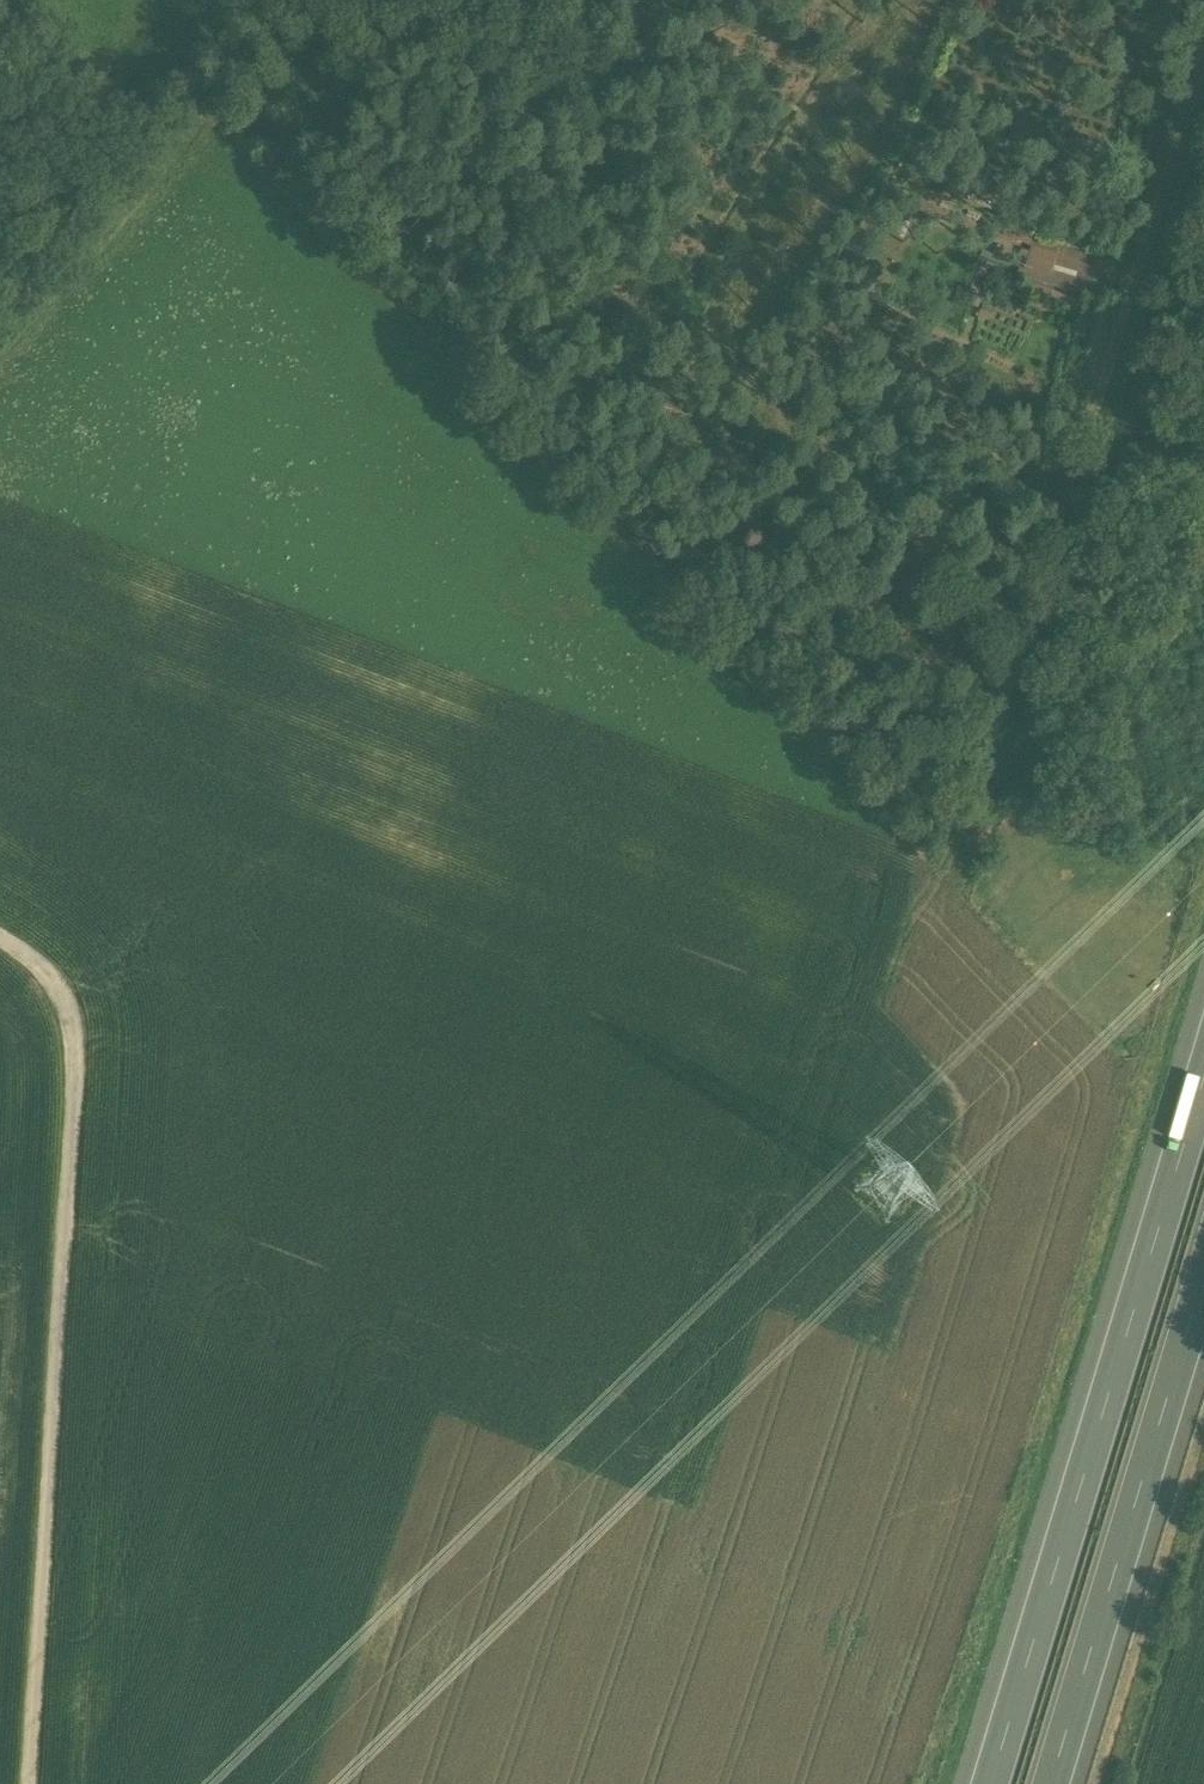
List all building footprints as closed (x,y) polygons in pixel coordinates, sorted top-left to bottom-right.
[(1032,240),(1022,274),(1070,288),(1079,254),(1032,240)]
